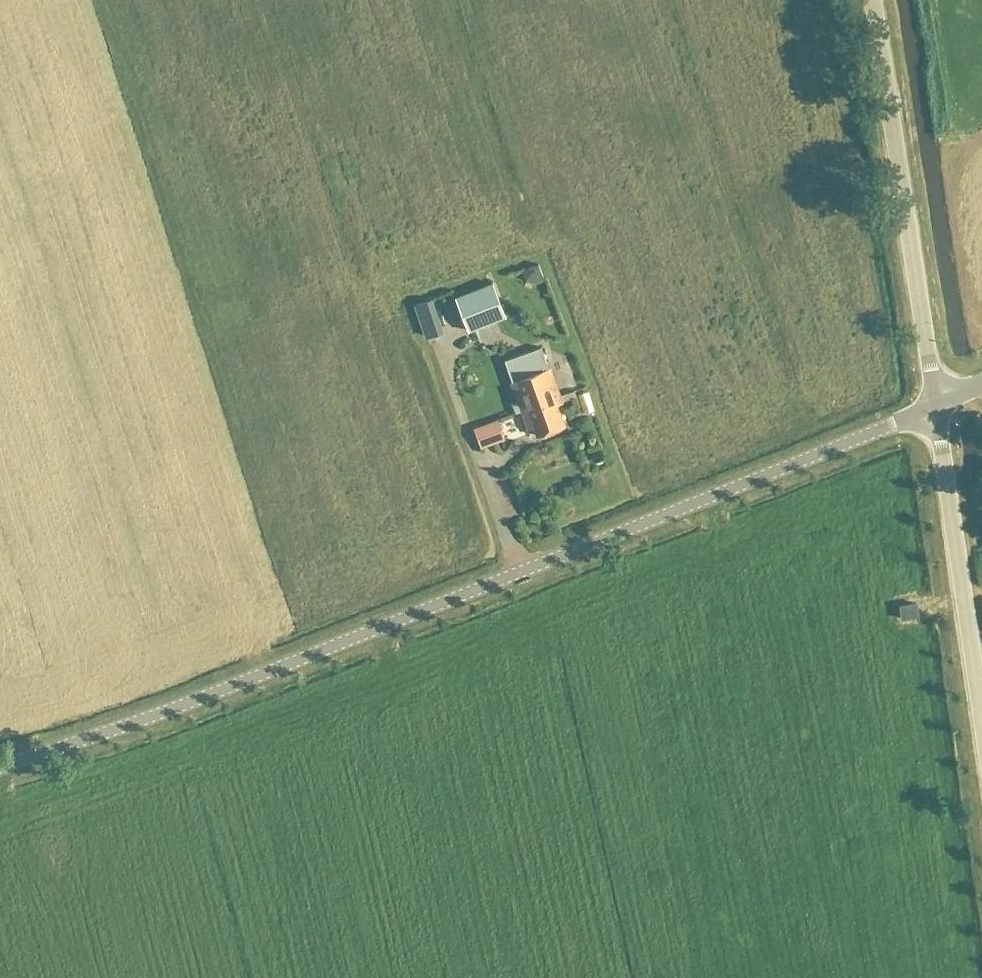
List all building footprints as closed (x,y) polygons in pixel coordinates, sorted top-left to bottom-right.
[(518,273),(523,288),(540,282),(536,268),(518,273)] [(467,332),(505,318),(492,284),(455,298),(467,332)] [(431,299),(414,305),(425,338),(442,332),(431,299)] [(560,399),(549,370),(547,371),(539,349),(504,362),(512,383),(510,384),(521,414),(526,412),(536,437),(564,427),(554,401),(560,399)] [(580,418),(592,415),(587,396),(575,398),(580,418)] [(497,420),(472,429),(480,450),(504,441),(497,420)] [(918,618),(916,604),(898,607),(901,621),(918,618)]
